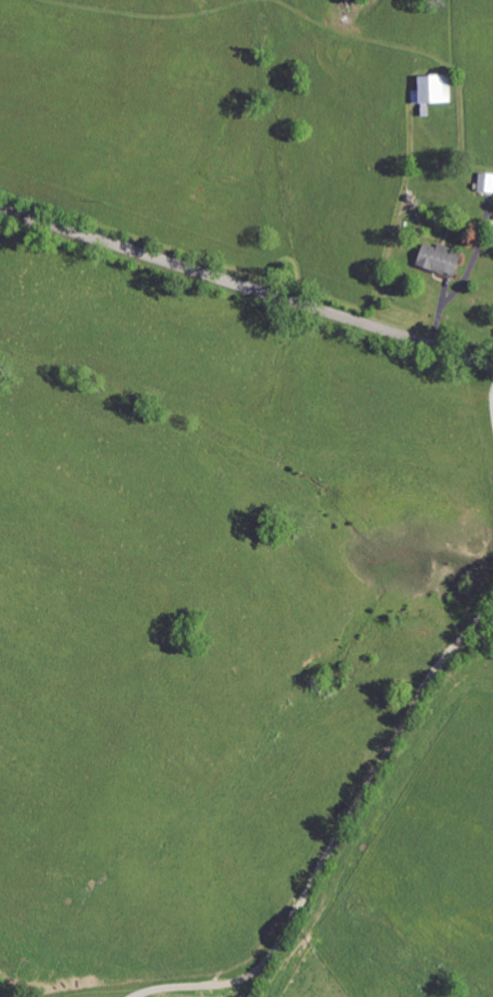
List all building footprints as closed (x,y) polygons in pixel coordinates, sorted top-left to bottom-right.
[(422,75),(424,116),(431,116),(431,102),(454,102),(453,74),(422,75)] [(492,191),(492,173),(480,172),(479,191),(492,191)] [(458,276),(463,255),(452,253),(454,247),(440,244),(439,247),(426,244),(420,266),(458,276)]
